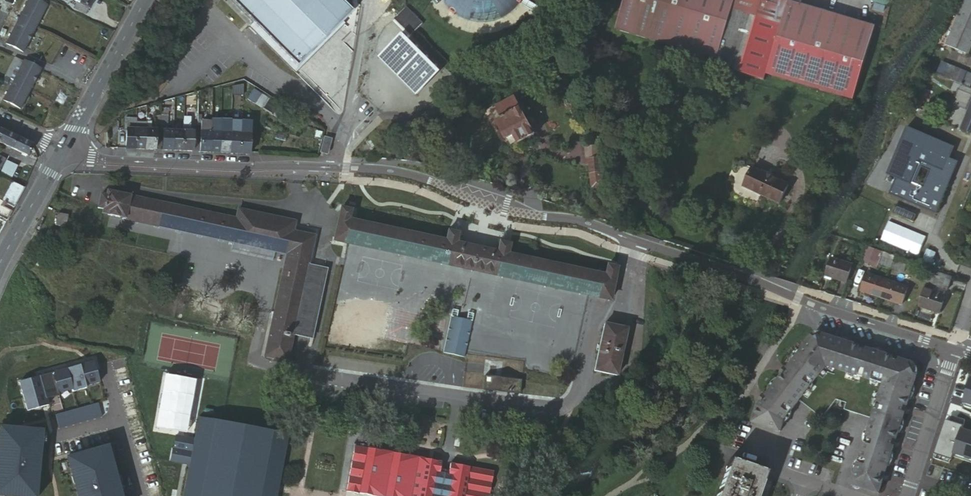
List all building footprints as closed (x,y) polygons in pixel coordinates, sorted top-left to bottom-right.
[(22,19),(37,27),(48,7),(34,0),(32,0),(22,19)] [(78,1),(74,8),(88,15),(95,0),(75,0),(78,1)] [(292,64),(352,3),(349,0),(228,0),(292,64)] [(738,0),(628,0),(618,34),(720,63),(719,69),(767,83),(769,77),(784,27),(735,13),(738,0)] [(735,13),(784,27),(791,0),(738,0),(735,13)] [(784,27),(769,77),(856,102),(878,28),(804,6),(805,0),(791,0),(784,27)] [(949,50),(970,58),(970,55),(970,4),(967,3),(949,50)] [(406,8),(395,18),(412,34),(422,23),(406,8)] [(37,27),(22,19),(11,38),(27,46),(37,27)] [(439,69),(401,31),(377,55),(416,93),(439,69)] [(15,80),(26,60),(18,57),(2,86),(4,87),(7,89),(6,91),(9,92),(15,80)] [(41,68),(26,60),(15,80),(32,88),(41,68)] [(944,65),(939,77),(962,85),(967,74),(944,65)] [(15,80),(9,92),(6,91),(7,89),(4,87),(0,94),(0,97),(22,107),(32,88),(15,80)] [(263,101),(258,109),(267,114),(272,107),(263,101)] [(513,101),(498,111),(505,121),(498,126),(511,144),(517,139),(524,148),(538,137),(513,101)] [(272,107),(267,114),(276,120),(281,112),(272,107)] [(289,118),(281,112),(276,120),(284,125),(289,118)] [(963,130),(970,134),(970,112),(963,130)] [(315,135),(319,128),(301,117),(297,123),(306,129),(315,135)] [(161,118),(160,126),(169,127),(169,118),(161,118)] [(297,123),(289,118),(284,125),(293,131),(297,123)] [(126,152),(136,153),(138,126),(138,121),(126,121),(125,128),(128,129),(128,132),(126,152)] [(190,125),(190,135),(192,136),(192,121),(185,121),(184,125),(190,125)] [(222,137),(222,127),(223,121),(212,121),(212,124),(212,132),(212,137),(222,137)] [(118,123),(109,135),(112,141),(120,132),(120,125),(118,123)] [(293,131),(301,136),(306,129),(297,123),(293,131)] [(243,128),(243,138),(242,157),(252,158),(254,125),(243,125),(243,128)] [(140,153),(146,153),(147,134),(147,126),(138,126),(136,153),(140,153)] [(233,138),(233,128),(222,127),(222,137),(233,138)] [(8,145),(13,134),(0,128),(0,141),(8,145)] [(243,128),(233,128),(233,138),(243,138),(243,128)] [(318,147),(327,134),(319,128),(315,135),(310,142),(318,147)] [(310,142),(315,135),(306,129),(301,136),(310,142)] [(899,181),(892,196),(939,216),(951,188),(943,184),(957,150),(910,130),(890,177),(899,181)] [(13,134),(8,145),(27,153),(32,143),(31,143),(13,134)] [(147,134),(146,153),(156,154),(157,134),(151,134),(147,134)] [(174,154),(175,135),(164,135),(163,154),(174,154)] [(183,155),(184,135),(175,135),(174,154),(183,155)] [(190,135),(184,135),(183,155),(193,155),(194,136),(192,136),(190,135)] [(206,156),(211,156),(212,137),(203,136),(202,136),(201,156),(206,156)] [(211,156),(221,157),(222,137),(212,137),(211,156)] [(222,137),(221,157),(232,157),(233,138),(222,137)] [(233,138),(232,157),(242,157),(243,138),(233,138)] [(327,141),(323,156),(331,158),(334,143),(327,141)] [(591,150),(595,191),(607,191),(603,149),(591,150)] [(13,163),(6,178),(12,180),(13,181),(17,173),(21,166),(13,163)] [(757,173),(749,192),(786,207),(795,188),(757,173)] [(13,181),(12,180),(2,201),(14,207),(25,186),(13,181)] [(237,244),(278,253),(290,256),(267,358),(289,363),(297,329),(304,331),(312,296),(305,294),(317,239),(283,231),(285,221),(242,211),(239,221),(109,192),(108,197),(105,210),(104,214),(237,244)] [(105,210),(108,197),(102,195),(99,209),(105,210)] [(612,302),(619,270),(609,268),(607,277),(510,256),(512,247),(502,245),(500,254),(458,245),(461,236),(450,234),(448,243),(351,222),(352,213),(343,211),(336,243),(612,302)] [(66,228),(69,215),(56,213),(54,224),(66,228)] [(886,220),(881,240),(920,251),(926,230),(886,220)] [(42,239),(29,261),(36,264),(49,243),(42,239)] [(276,261),(278,253),(237,244),(235,253),(276,261)] [(876,267),(882,251),(867,245),(860,262),(876,267)] [(893,270),(896,262),(883,258),(881,266),(893,270)] [(829,278),(849,285),(854,269),(834,262),(829,278)] [(908,266),(896,262),(893,270),(905,274),(908,266)] [(933,273),(929,285),(936,287),(939,275),(933,273)] [(940,275),(939,275),(936,287),(949,292),(953,280),(948,278),(940,275)] [(863,293),(884,299),(889,283),(869,276),(863,293)] [(889,283),(884,299),(904,306),(909,289),(889,283)] [(927,291),(921,308),(941,315),(947,298),(934,293),(927,291)] [(463,318),(455,353),(463,354),(471,319),(450,314),(442,350),(445,350),(452,316),(463,318)] [(445,350),(455,353),(463,318),(452,316),(445,350)] [(618,378),(629,331),(607,326),(597,373),(618,378)] [(814,338),(804,369),(814,372),(825,336),(821,335),(820,337),(814,338)] [(825,336),(814,372),(823,375),(834,339),(825,336)] [(812,338),(791,364),(804,369),(814,338),(813,339),(812,338)] [(834,339),(823,375),(832,378),(843,342),(834,339)] [(843,342),(832,378),(842,381),(853,345),(843,342)] [(859,347),(853,345),(842,381),(851,384),(864,345),(861,344),(859,347)] [(869,347),(864,345),(851,384),(861,388),(873,352),(868,350),(869,347)] [(882,355),(873,352),(861,388),(870,391),(882,355)] [(891,357),(882,355),(870,391),(880,394),(890,363),(889,363),(891,357)] [(901,360),(891,357),(889,363),(890,363),(880,394),(889,397),(901,360)] [(910,363),(901,360),(889,397),(899,400),(910,366),(910,365),(910,363)] [(93,361),(19,381),(26,409),(47,404),(45,398),(58,395),(57,393),(71,390),(71,392),(85,388),(85,386),(99,382),(93,361)] [(804,369),(791,364),(787,370),(784,368),(779,374),(781,375),(783,371),(792,374),(802,377),(811,380),(820,383),(830,386),(840,389),(849,392),(858,395),(867,398),(877,401),(886,404),(896,408),(905,410),(909,412),(910,409),(907,408),(908,403),(907,403),(899,400),(889,397),(880,394),(870,391),(861,388),(851,384),(842,381),(832,378),(823,375),(814,372),(804,369)] [(907,403),(916,378),(915,378),(910,366),(899,400),(907,403)] [(783,371),(781,375),(780,379),(766,420),(776,423),(792,374),(783,371)] [(776,423),(783,425),(783,423),(790,416),(802,377),(792,374),(776,423)] [(156,428),(186,434),(195,381),(165,375),(156,428)] [(780,379),(781,375),(765,398),(763,395),(758,401),(761,404),(758,408),(753,424),(780,433),(783,425),(776,423),(766,420),(780,379)] [(521,391),(521,377),(488,376),(487,389),(521,391)] [(802,377),(790,416),(802,401),(804,403),(811,380),(802,377)] [(907,403),(908,403),(916,378),(907,403)] [(804,403),(812,410),(820,383),(811,380),(804,403)] [(812,410),(820,417),(830,386),(820,383),(812,410)] [(823,420),(834,406),(840,389),(830,386),(820,417),(823,420)] [(837,402),(845,404),(849,392),(840,389),(834,406),(837,402)] [(845,411),(853,414),(858,395),(849,392),(845,404),(847,405),(845,411)] [(858,415),(861,417),(867,398),(858,395),(853,414),(858,415)] [(861,417),(871,420),(877,401),(867,398),(861,417)] [(872,420),(862,451),(870,454),(886,404),(877,401),(871,420),(872,420)] [(54,414),(58,428),(101,417),(97,403),(54,414)] [(886,404),(870,454),(879,457),(896,408),(886,404)] [(879,457),(888,460),(905,410),(896,408),(879,457)] [(908,417),(909,412),(905,410),(888,460),(890,460),(894,449),(897,450),(899,443),(896,442),(904,416),(908,417)] [(0,427),(0,495),(34,495),(36,483),(32,483),(35,447),(39,448),(41,431),(0,427)] [(188,465),(190,465),(194,441),(177,437),(175,450),(174,449),(171,462),(182,464),(182,462),(189,463),(188,465)] [(107,448),(65,459),(69,473),(73,472),(79,495),(119,495),(107,448)] [(493,473),(354,448),(345,492),(366,495),(488,495),(493,473)] [(862,451),(857,466),(885,475),(890,460),(888,460),(879,457),(870,454),(862,451)] [(724,481),(719,495),(758,495),(766,475),(730,463),(724,481)] [(886,483),(888,476),(885,475),(857,466),(850,486),(878,495),(883,482),(886,483)]
